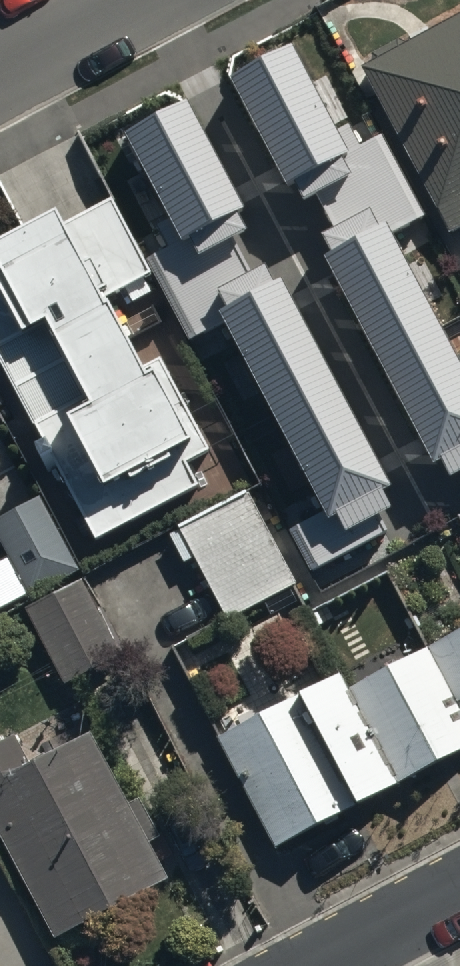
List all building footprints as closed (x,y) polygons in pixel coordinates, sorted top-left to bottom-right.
[(363,69),(451,235),(459,231),(459,17),(363,69)] [(388,237),(422,221),(370,119),(341,134),(298,51),(240,81),(300,199),(311,194),(341,252),(323,261),(434,479),(450,471),(459,490),(459,378),(388,237)] [(293,536),(314,578),(393,537),(381,512),(397,504),(285,286),(268,295),(238,237),(248,231),(188,113),(129,143),(172,225),(142,240),(195,342),(228,325),(327,518),(293,536)] [(0,230),(0,255),(2,259),(0,260),(0,410),(19,447),(45,434),(96,537),(198,485),(186,461),(210,449),(164,358),(147,366),(111,294),(150,274),(113,200),(69,222),(58,201),(0,230)] [(252,491),(179,529),(229,624),(302,586),(252,491)] [(44,501),(0,524),(0,538),(13,562),(0,569),(0,617),(82,575),(44,501)] [(87,585),(29,615),(69,690),(126,660),(87,585)] [(459,707),(459,641),(433,655),(459,707)] [(397,793),(459,761),(459,707),(433,655),(350,698),(397,793)] [(397,793),(350,698),(342,683),(221,745),(277,855),(397,793)] [(0,747),(0,836),(55,942),(167,884),(150,850),(160,845),(140,806),(130,811),(93,738),(32,769),(16,738),(0,747)]
